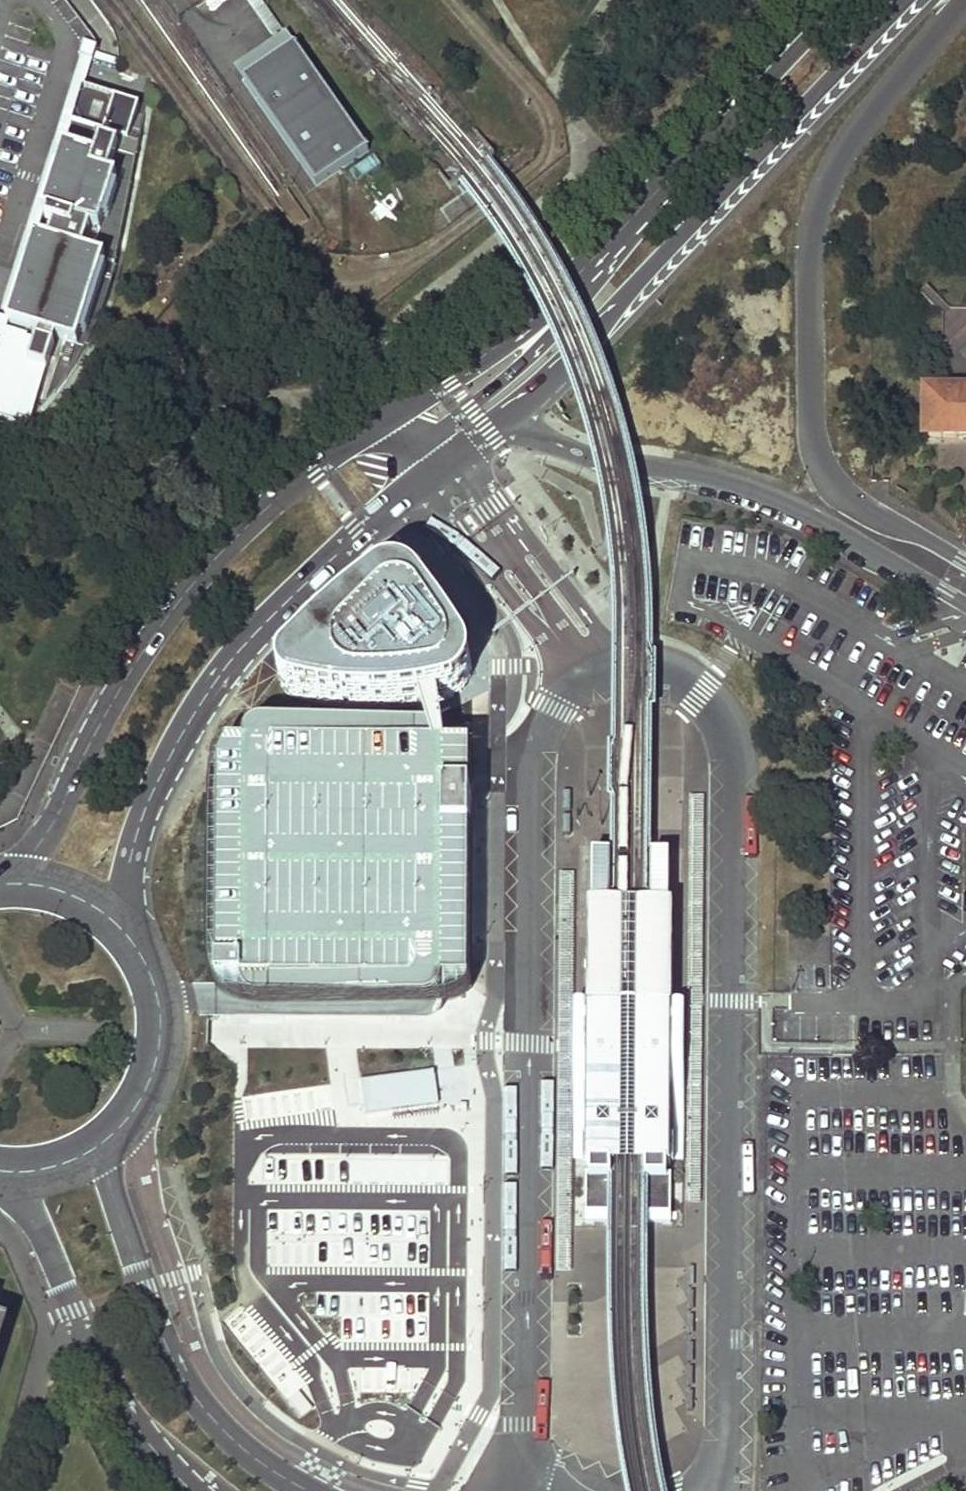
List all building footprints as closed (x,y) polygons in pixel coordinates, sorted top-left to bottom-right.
[(288,32),(229,72),(304,188),(367,145),(288,32)] [(84,89),(97,47),(83,44),(0,311),(0,326),(9,328),(50,196),(56,199),(63,177),(57,175),(84,89)] [(3,345),(0,355),(0,418),(18,423),(20,419),(33,423),(58,342),(65,344),(43,413),(45,417),(58,400),(70,380),(79,365),(90,342),(99,322),(113,283),(100,278),(84,273),(90,257),(105,262),(118,266),(133,185),(117,180),(120,172),(127,174),(133,152),(138,154),(145,114),(138,112),(139,107),(84,89),(57,175),(63,177),(56,199),(50,196),(9,328),(0,326),(0,344),(3,345)] [(133,185),(138,154),(133,152),(127,174),(120,172),(117,180),(133,185)] [(100,278),(105,262),(90,257),(84,273),(100,278)] [(940,392),(965,392),(965,309),(941,309),(940,392)] [(925,436),(965,436),(965,392),(940,392),(925,392),(925,436)] [(399,577),(383,580),(289,658),(279,678),(283,698),(320,710),(323,721),(383,725),(449,722),(446,699),(464,692),(475,673),(473,656),(424,590),(413,581),(399,577)] [(260,753),(218,753),(219,992),(259,991),(428,991),(472,991),(472,953),(471,819),(471,773),(471,752),(428,752),(260,753)] [(700,1205),(703,797),(689,797),(686,1205),(700,1205)] [(572,1274),(573,876),(559,876),(556,1274),(572,1274)] [(677,906),(587,905),(586,1003),(676,1004),(677,906)] [(579,1164),(590,1164),(590,1151),(590,1147),(591,1058),(591,1031),(591,1020),(580,1020),(579,1164)] [(656,1058),(670,1058),(670,1032),(671,1020),(591,1020),(591,1031),(591,1058),(604,1058),(656,1058)] [(670,1058),(670,1149),(670,1153),(670,1163),(682,1163),(683,1020),(671,1020),(670,1032),(670,1058)] [(670,1153),(670,1149),(670,1058),(656,1058),(604,1058),(591,1058),(590,1147),(590,1151),(590,1164),(590,1222),(620,1222),(634,1222),(670,1222),(670,1163),(670,1153)] [(433,1069),(360,1079),(362,1092),(364,1104),(365,1114),(438,1104),(436,1085),(433,1069)] [(322,1400),(316,1391),(310,1395),(316,1404),(322,1400)]
